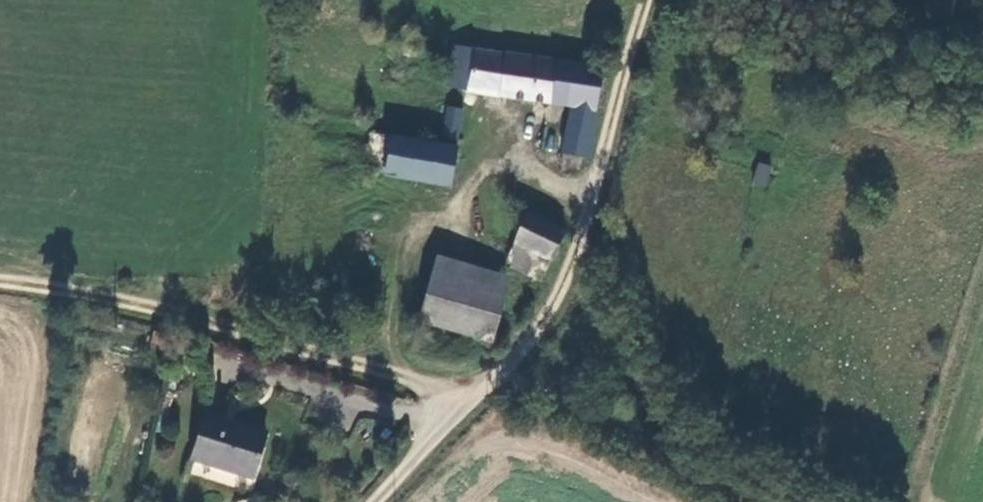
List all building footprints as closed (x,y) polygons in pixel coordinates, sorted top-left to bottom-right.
[(562,153),(581,157),(587,158),(597,112),(595,111),(601,69),(532,57),(453,46),(450,68),(468,70),(466,89),(466,91),(482,94),(569,112),(565,133),(561,152),(562,153)] [(448,87),(466,89),(468,70),(450,68),(448,87)] [(429,128),(443,132),(447,108),(433,105),(429,128)] [(443,132),(442,138),(457,140),(462,110),(447,107),(447,108),(443,132)] [(539,154),(558,158),(565,133),(544,127),(539,154)] [(365,169),(384,172),(390,138),(371,134),(365,169)] [(390,136),(390,138),(384,172),(383,174),(450,186),(456,147),(390,136)] [(579,168),(581,157),(562,153),(562,165),(579,168)] [(758,162),(752,185),(765,188),(771,166),(758,162)] [(527,213),(514,242),(551,260),(564,231),(527,213)] [(551,267),(513,247),(503,271),(542,290),(551,267)] [(485,344),(501,297),(433,274),(417,322),(485,344)] [(251,482),(265,433),(205,413),(191,461),(251,482)]
